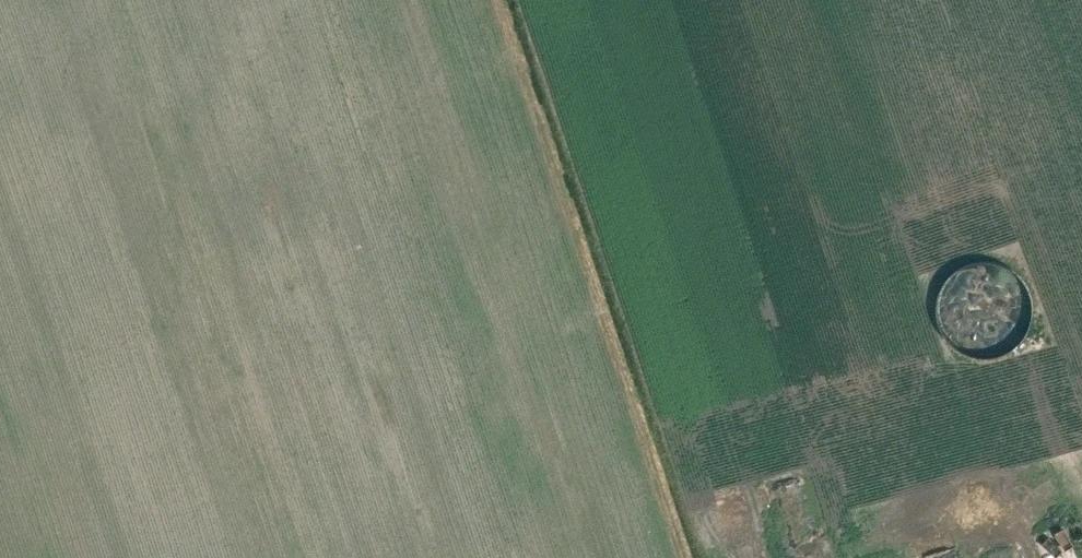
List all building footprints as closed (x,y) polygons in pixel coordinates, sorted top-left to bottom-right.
[(1068,530),(1039,541),(1045,557),(1078,557),(1068,530)]
